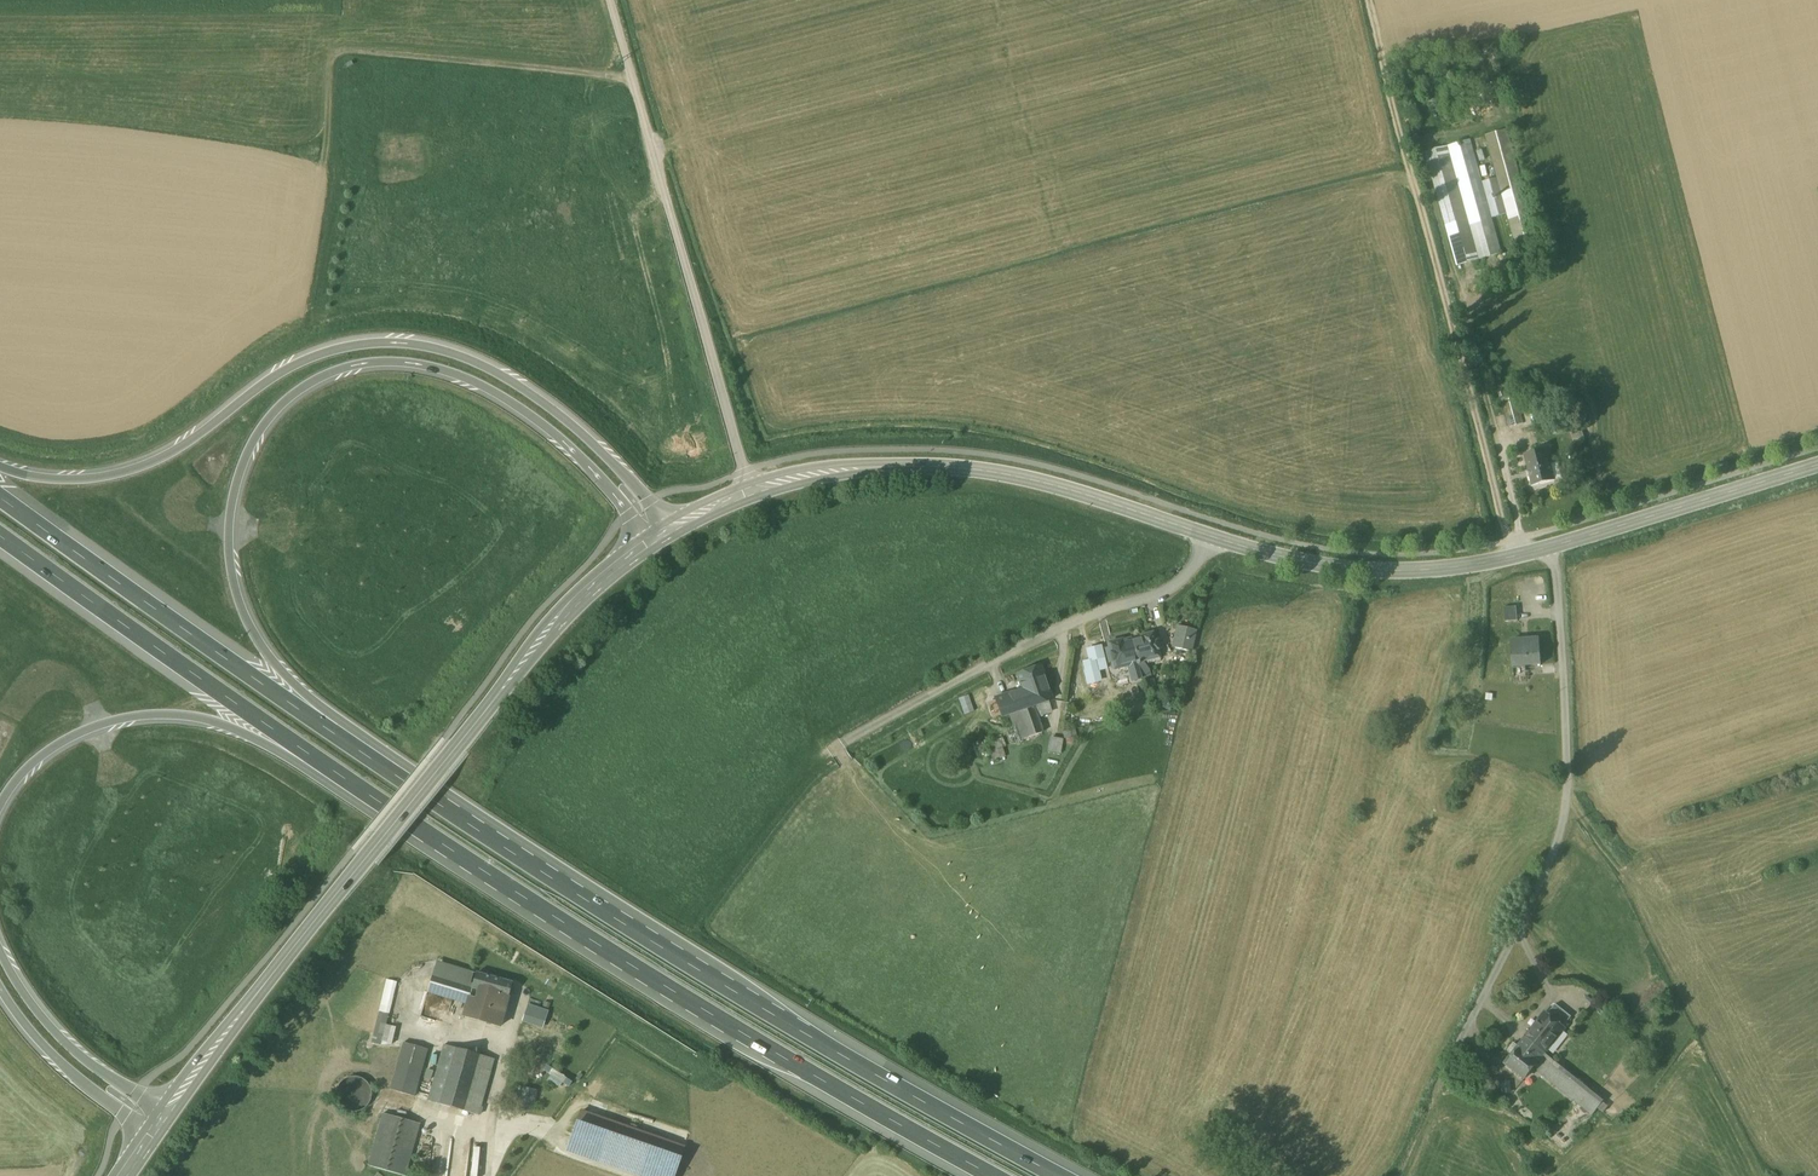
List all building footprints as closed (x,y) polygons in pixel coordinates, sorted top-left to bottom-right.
[(1497,179),(1483,183),(1493,217),(1507,213),(1518,249),(1536,243),(1505,132),(1485,138),(1497,179)] [(1502,253),(1470,140),(1425,152),(1457,266),(1502,253)] [(1516,395),(1501,399),(1510,428),(1525,423),(1516,395)] [(1558,481),(1550,449),(1527,454),(1535,487),(1558,481)] [(1517,607),(1504,608),(1505,622),(1518,621),(1517,607)] [(1191,652),(1196,631),(1178,626),(1175,636),(1178,637),(1175,648),(1191,652)] [(1142,638),(1132,640),(1138,663),(1144,662),(1160,657),(1159,651),(1162,650),(1159,641),(1156,641),(1154,632),(1141,635),(1142,638)] [(1539,640),(1524,641),(1524,640),(1511,641),(1513,667),(1514,667),(1514,666),(1541,664),(1541,665),(1540,639),(1539,639),(1539,640)] [(1132,640),(1124,642),(1123,640),(1110,644),(1112,652),(1109,653),(1111,662),(1113,661),(1115,669),(1132,665),(1138,663),(1132,640)] [(1096,660),(1084,663),(1089,683),(1104,679),(1101,670),(1105,669),(1102,655),(1095,656),(1096,660)] [(1150,669),(1144,662),(1138,663),(1142,678),(1152,675),(1150,669)] [(1138,663),(1132,665),(1131,674),(1133,680),(1142,678),(1138,663)] [(1029,707),(1033,706),(1048,701),(1051,700),(1040,667),(1018,675),(1023,690),(1029,707)] [(1131,674),(1123,676),(1126,687),(1134,686),(1133,680),(1131,674)] [(1023,690),(995,699),(1001,717),(1010,714),(1029,707),(1023,690)] [(974,711),(969,697),(960,701),(965,715),(974,711)] [(1048,701),(1033,706),(1035,714),(1040,712),(1041,714),(1052,710),(1048,701)] [(1033,706),(1029,707),(1010,714),(1019,741),(1042,733),(1037,718),(1035,714),(1033,706)] [(1075,730),(1065,733),(1066,740),(1077,737),(1075,730)] [(1063,741),(1051,738),(1048,752),(1060,754),(1063,741)] [(1002,739),(988,745),(994,761),(1001,759),(997,749),(1005,746),(1002,739)] [(436,963),(427,994),(467,1006),(472,990),(476,975),(453,968),(436,963)] [(511,985),(476,975),(472,990),(507,1000),(511,985)] [(387,980),(372,1043),(382,1045),(392,1045),(396,1027),(386,1025),(396,984),(397,982),(387,980)] [(507,1000),(472,990),(467,1006),(464,1017),(499,1027),(507,1000)] [(1595,1109),(1605,1095),(1547,1050),(1550,1045),(1554,1048),(1570,1027),(1566,1024),(1575,1013),(1558,999),(1549,1010),(1543,1006),(1503,1056),(1529,1077),(1538,1065),(1595,1109)] [(426,1050),(403,1044),(400,1053),(390,1089),(398,1092),(413,1096),(426,1050)] [(495,1059),(444,1045),(428,1101),(479,1115),(495,1059)] [(533,1110),(538,1089),(524,1086),(522,1099),(528,1100),(526,1109),(533,1110)] [(390,1107),(389,1114),(400,1115),(400,1108),(390,1107)] [(383,1113),(377,1135),(369,1166),(404,1175),(405,1175),(420,1124),(383,1113)] [(588,1114),(577,1147),(661,1175),(666,1175),(677,1145),(588,1114)]
